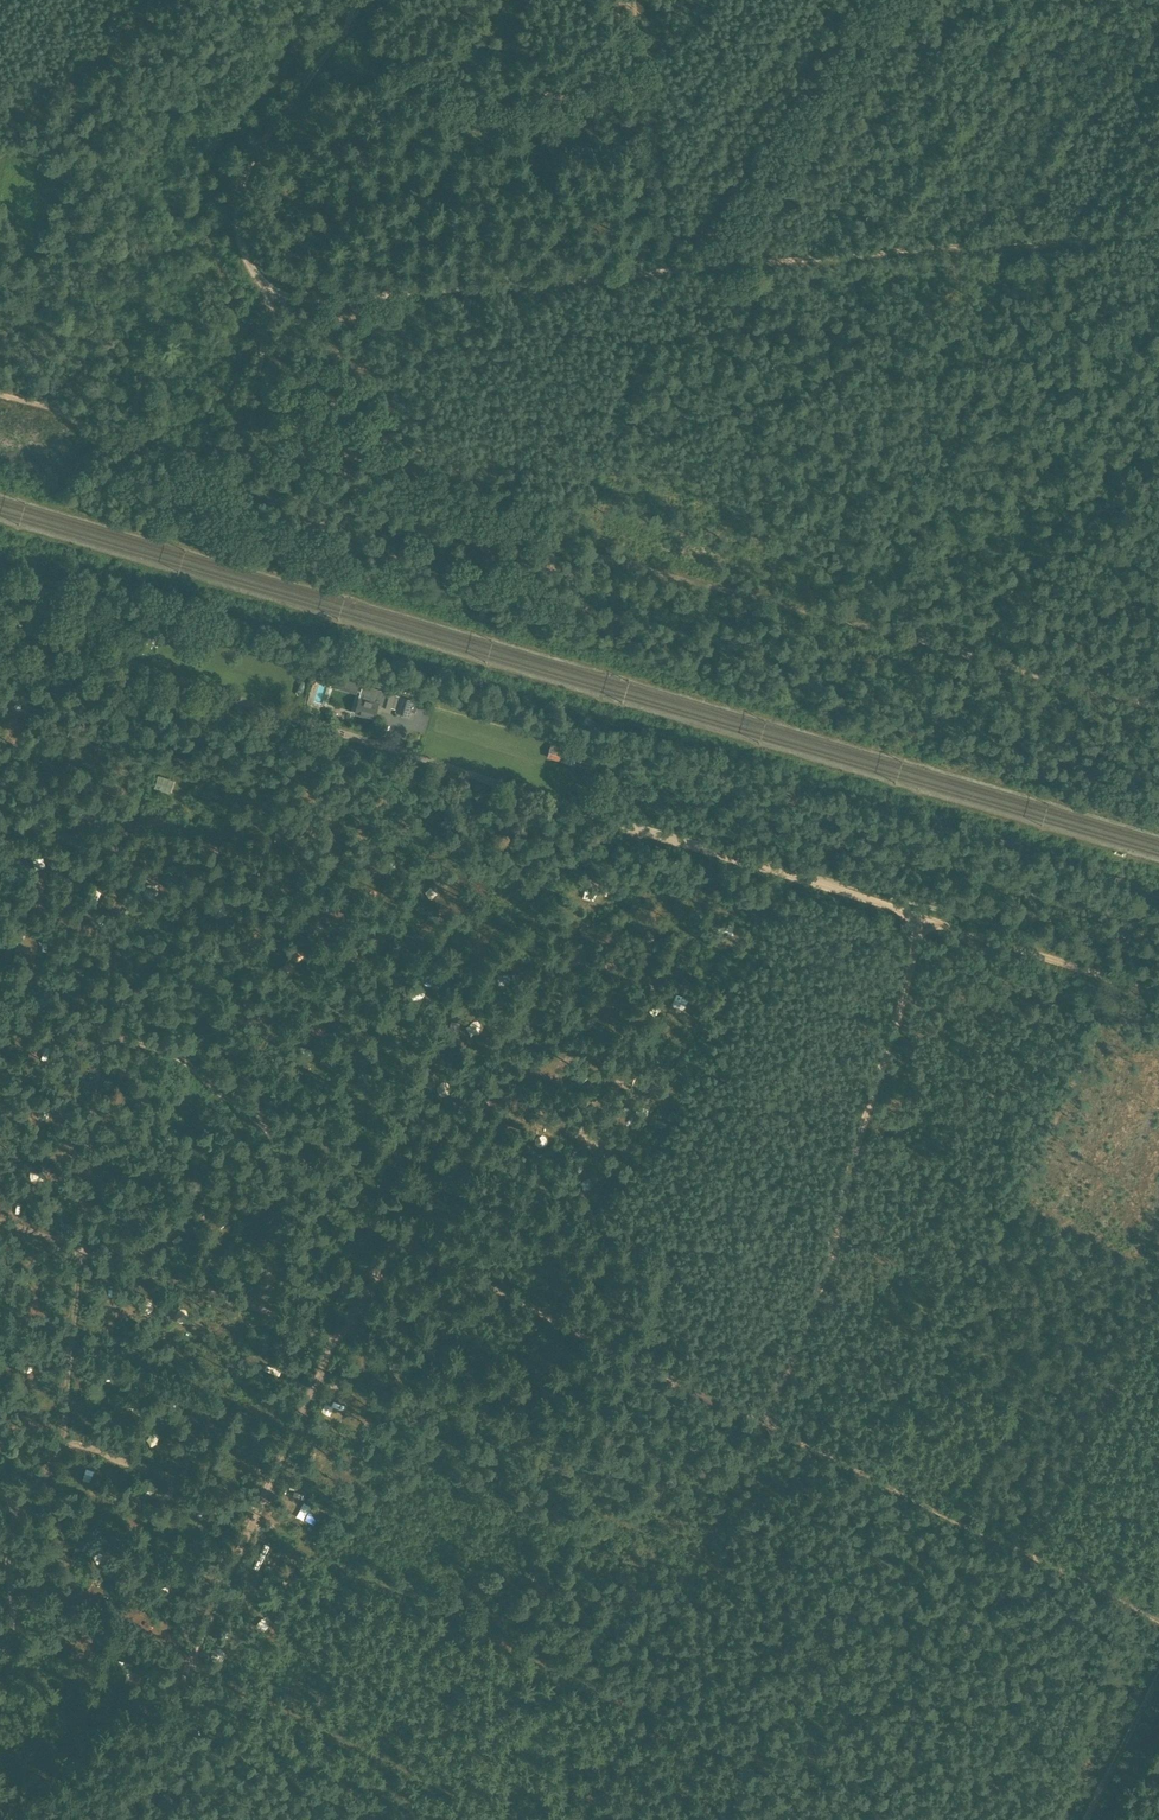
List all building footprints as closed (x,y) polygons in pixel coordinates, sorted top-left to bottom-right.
[(335,678),(334,688),(358,691),(359,680),(335,678)] [(381,697),(360,691),(354,714),(374,719),(381,697)] [(414,701),(400,697),(395,696),(384,692),(380,705),(396,710),(395,712),(410,716),(414,701)] [(580,748),(567,744),(566,749),(562,762),(575,766),(578,755),(580,749),(580,748)] [(562,762),(566,749),(562,748),(551,745),(547,758),(559,761),(562,762)] [(580,749),(578,755),(589,759),(591,752),(580,749)] [(593,764),(581,760),(579,767),(591,770),(593,764)] [(158,774),(155,787),(170,791),(173,778),(158,774)] [(149,899),(159,895),(154,883),(144,887),(149,899)] [(727,950),(723,932),(714,935),(719,952),(727,950)] [(473,949),(484,945),(481,936),(470,940),(473,949)] [(671,1004),(684,1009),(689,997),(675,992),(671,1004)] [(648,1077),(637,1080),(641,1094),(652,1092),(648,1077)] [(545,1145),(552,1140),(547,1131),(539,1136),(545,1145)] [(578,1188),(577,1197),(588,1199),(589,1189),(578,1188)] [(226,1224),(233,1210),(226,1206),(219,1220),(226,1224)] [(163,1219),(156,1230),(163,1234),(170,1223),(163,1219)] [(84,1471),(93,1477),(99,1467),(90,1461),(84,1471)] [(145,1495),(151,1489),(145,1483),(140,1490),(145,1495)] [(204,1737),(206,1745),(216,1742),(214,1734),(204,1737)]
